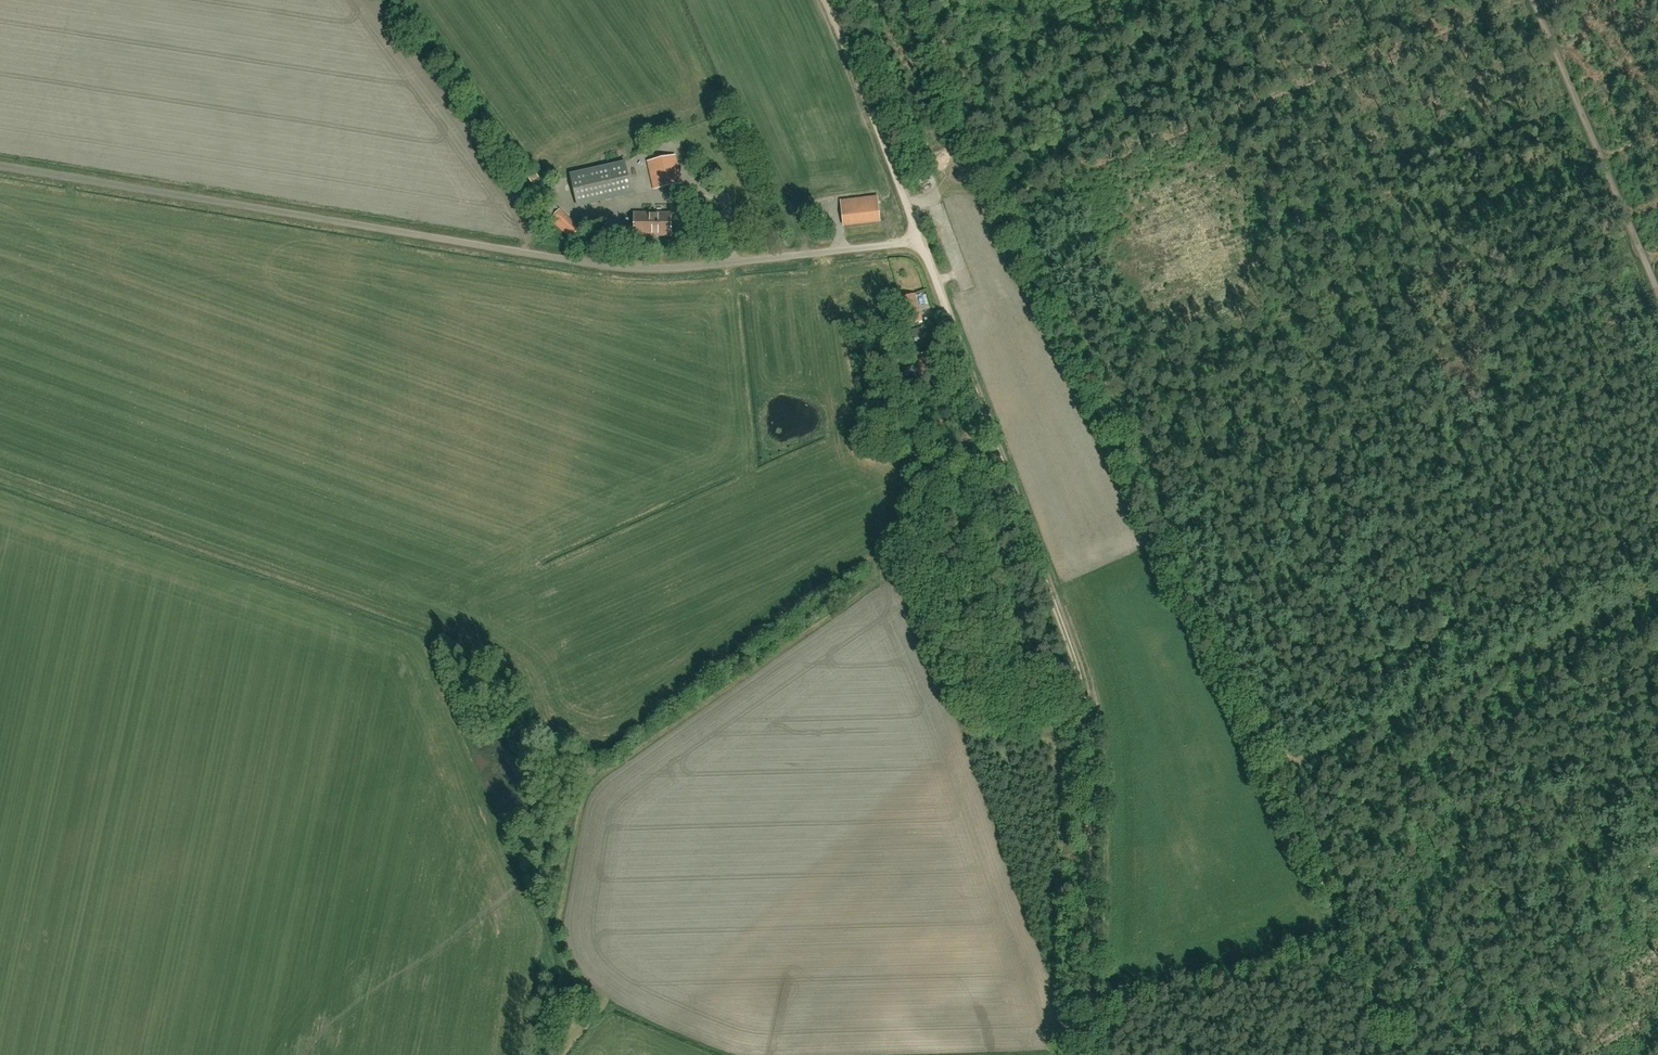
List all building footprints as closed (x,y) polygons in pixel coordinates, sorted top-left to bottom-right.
[(674,156),(648,162),(654,190),(681,183),(674,156)] [(625,163),(570,176),(578,208),(632,195),(625,163)] [(528,177),(532,184),(540,179),(536,173),(528,177)] [(843,225),(879,221),(877,197),(840,201),(843,225)] [(571,237),(579,228),(560,210),(551,219),(571,237)] [(634,213),(634,235),(671,235),(670,213),(634,213)] [(922,320),(914,293),(900,298),(908,324),(922,320)] [(912,344),(918,373),(933,369),(927,341),(912,344)]
